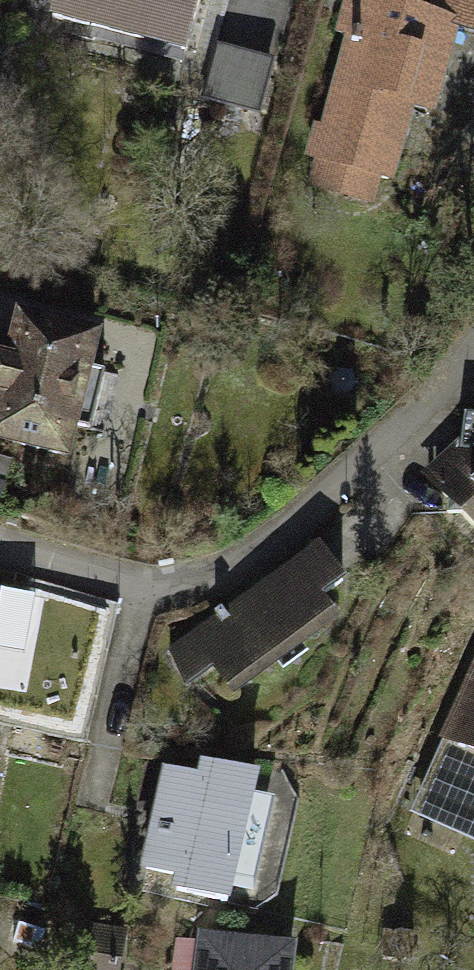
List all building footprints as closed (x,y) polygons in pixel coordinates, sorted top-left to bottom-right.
[(45,16),(182,50),(195,0),(49,0),(45,16)] [(407,0),(338,0),(331,28),(343,31),(305,174),(381,194),(406,99),(437,107),(458,28),(473,32),(473,0),(427,0),(426,5),(407,0)] [(245,48),(217,41),(202,97),(259,111),(273,56),(245,48)] [(0,333),(0,439),(66,456),(100,323),(14,301),(5,335),(0,333)] [(473,530),(473,420),(421,472),(473,530)] [(316,540),(163,647),(187,682),(210,665),(227,689),(335,613),(319,591),(342,575),(316,540)] [(410,809),(473,838),(473,666),(410,809)] [(196,768),(157,760),(135,867),(168,873),(166,885),(229,898),(256,768),(198,756),(196,768)] [(197,928),(192,969),(291,969),(295,940),(197,928)]
